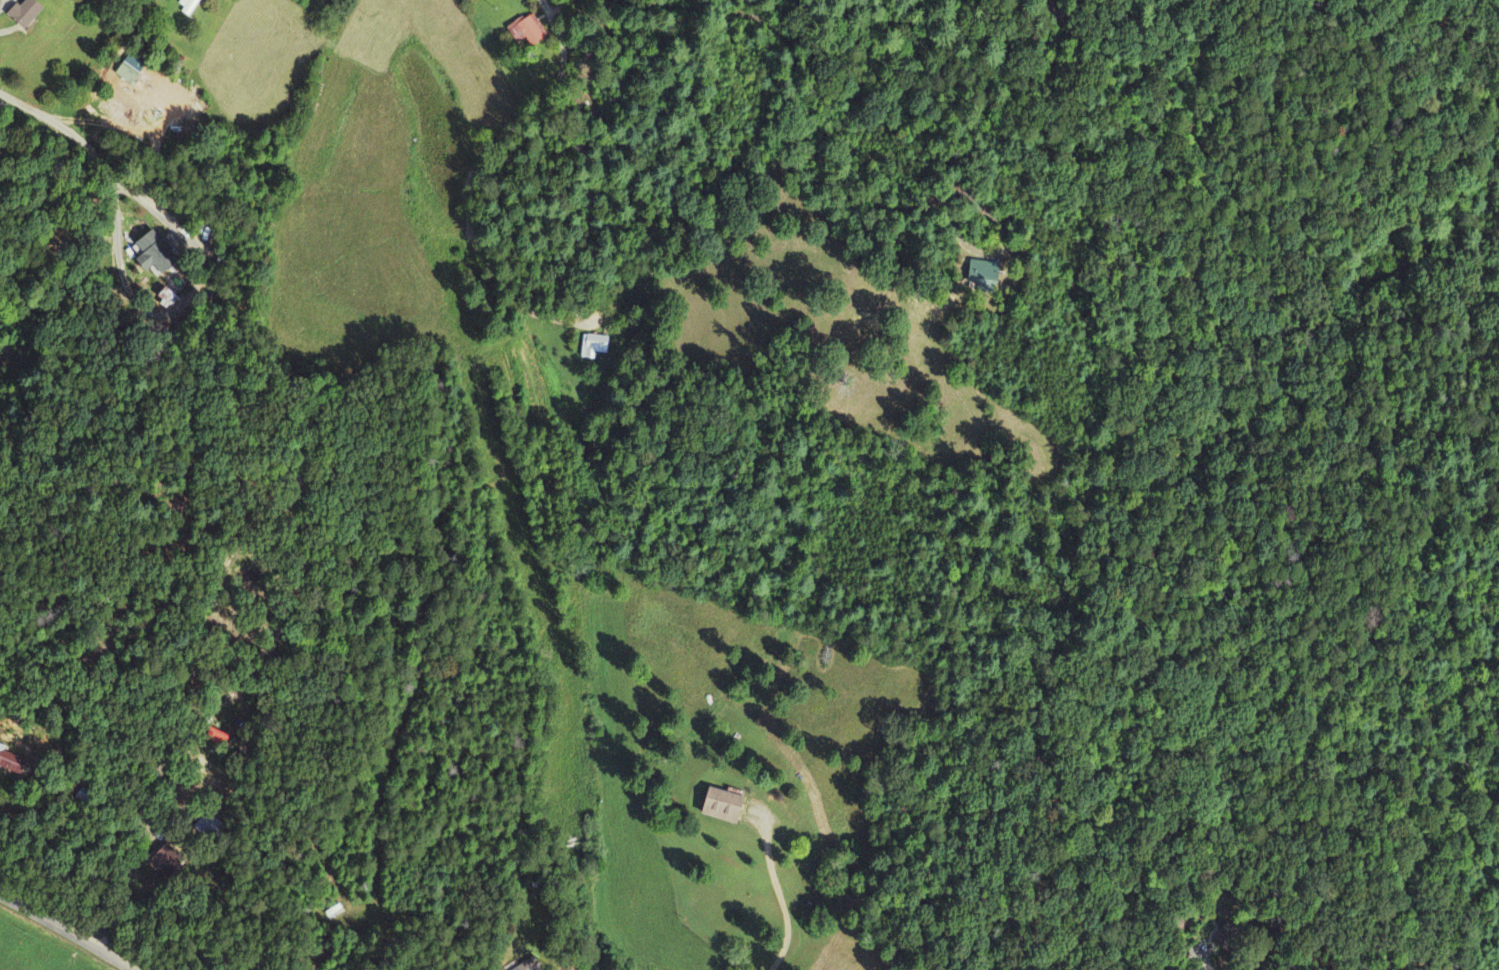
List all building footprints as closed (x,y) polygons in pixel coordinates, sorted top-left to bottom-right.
[(42,11),(31,0),(26,0),(18,8),(15,4),(4,16),(21,33),(42,11)] [(191,18),(202,0),(189,0),(189,1),(187,0),(180,0),(175,9),(191,18)] [(506,29),(515,45),(526,39),(530,47),(546,38),(533,14),(506,29)] [(140,71),(123,61),(114,76),(130,86),(140,71)] [(152,267),(159,276),(175,261),(149,231),(132,246),(140,255),(131,263),(142,276),(152,267)] [(1000,266),(969,261),(966,284),(996,289),(1000,266)] [(596,355),(609,355),(609,338),(582,337),(582,360),(596,361),(596,355)] [(3,753),(4,749),(0,747),(0,771),(23,781),(30,765),(3,753)] [(698,819),(736,826),(741,797),(703,791),(698,819)] [(533,958),(514,969),(541,969),(533,958)]
